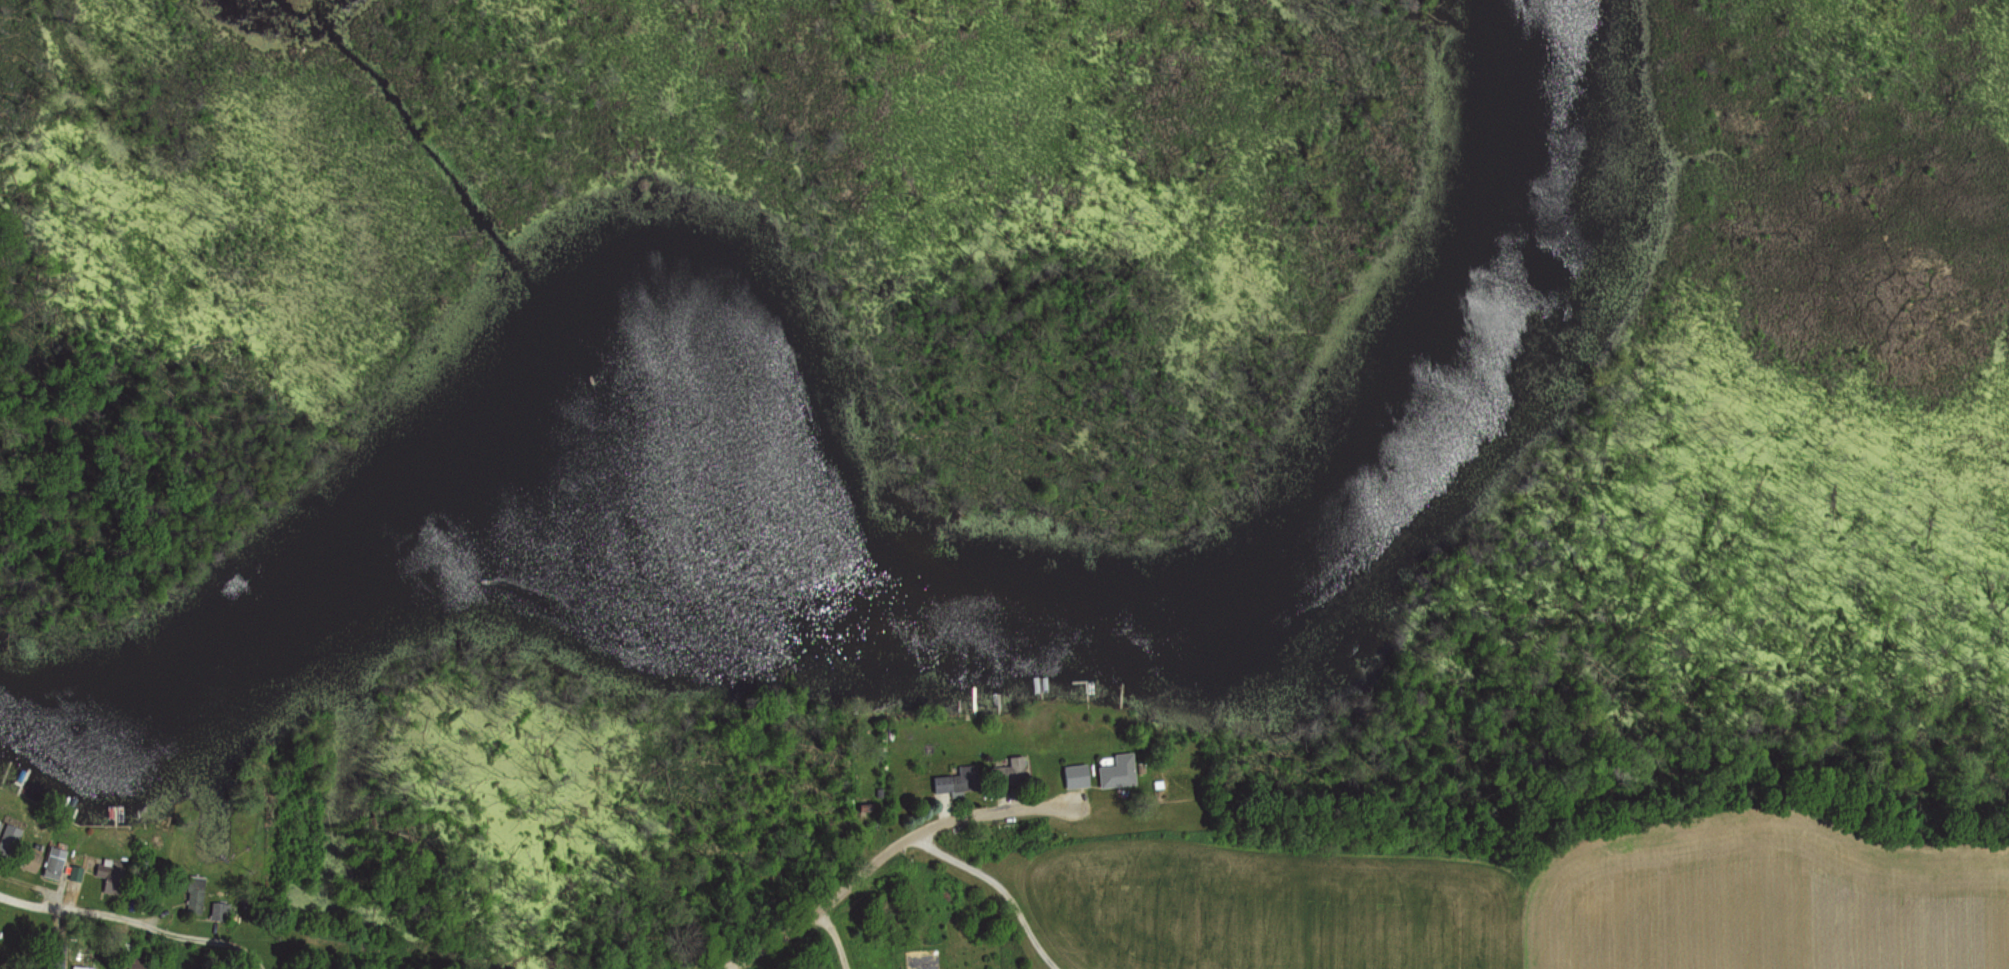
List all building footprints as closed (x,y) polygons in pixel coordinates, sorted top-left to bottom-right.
[(1101,788),(1138,785),(1135,754),(1099,757),(1101,788)] [(1021,756),(1011,756),(1011,767),(992,767),(992,783),(1021,783),(1021,756)] [(959,775),(933,777),(935,793),(982,790),(981,765),(958,767),(959,775)] [(1065,765),(1066,788),(1091,787),(1090,765),(1065,765)] [(44,875),(64,881),(74,848),(54,842),(44,875)] [(38,872),(45,853),(30,847),(23,866),(38,872)] [(205,876),(189,876),(189,913),(205,913),(205,876)] [(213,921),(230,921),(230,902),(213,902),(213,921)] [(46,968),(66,968),(66,944),(46,944),(46,968)] [(148,956),(130,955),(130,968),(147,968),(148,956)]
